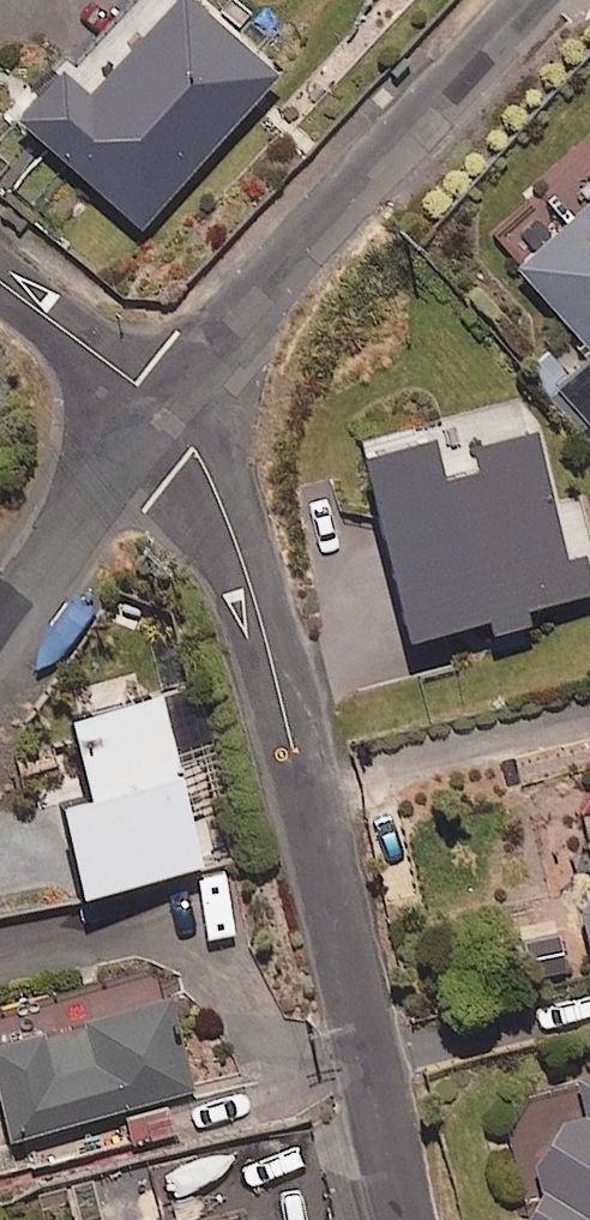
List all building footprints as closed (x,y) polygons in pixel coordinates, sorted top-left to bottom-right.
[(191,0),(178,0),(89,100),(63,76),(20,124),(141,232),(278,77),(191,0)] [(518,271),(574,334),(533,371),(589,434),(589,206),(570,224),(541,191),(489,238),(518,271)] [(535,436),(476,451),(482,475),(443,485),(433,447),(365,464),(410,644),(489,624),(492,637),(528,628),(524,613),(589,596),(589,588),(582,558),(567,562),(535,436)] [(201,870),(158,703),(70,726),(91,806),(61,814),(83,900),(201,870)] [(167,1008),(0,1055),(0,1092),(15,1145),(192,1096),(167,1008)] [(580,1082),(585,1107),(577,1113),(570,1120),(563,1127),(557,1135),(551,1143),(545,1151),(540,1160),(536,1169),(532,1178),(529,1187),(526,1196),(524,1206),(522,1216),(522,1219),(589,1219),(589,1078),(580,1082)]
